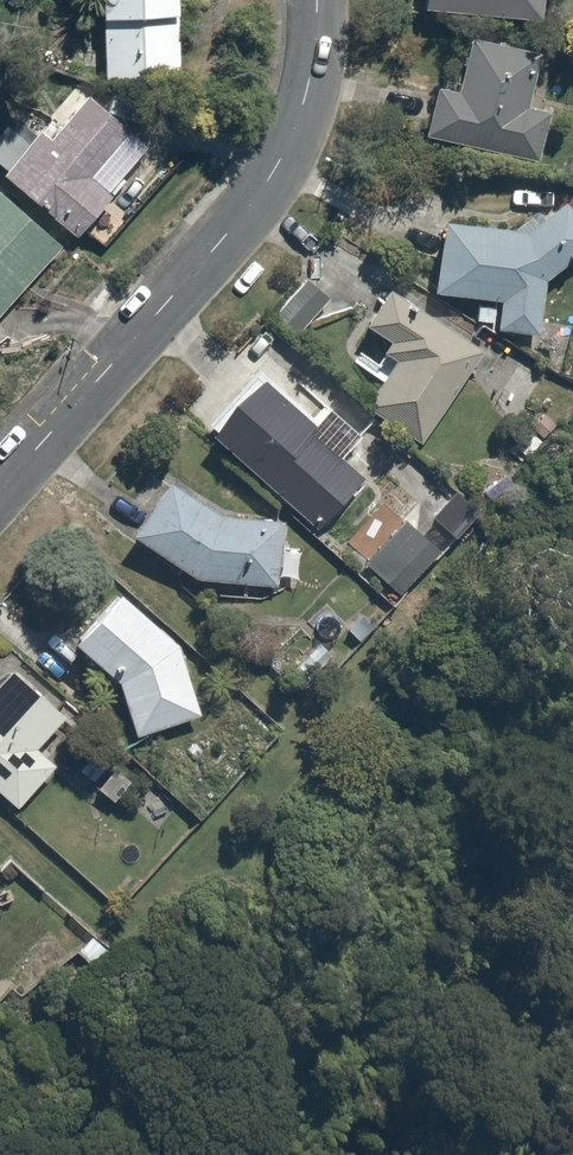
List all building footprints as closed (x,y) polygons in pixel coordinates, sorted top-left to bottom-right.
[(99,81),(176,81),(176,0),(99,0),(99,81)] [(418,1),(539,12),(540,0),(418,0),(418,1)] [(453,89),(430,83),(416,137),(532,167),(548,104),(526,99),(539,47),(468,29),(453,89)] [(69,237),(146,151),(79,91),(48,125),(25,103),(0,131),(0,175),(69,237)] [(0,184),(0,310),(63,248),(0,184)] [(435,283),(490,290),(486,323),(541,329),(547,276),(572,254),(572,207),(563,196),(527,226),(443,216),(435,283)] [(486,351),(387,280),(359,319),(387,339),(379,350),(394,361),(366,400),(421,440),(486,351)] [(361,436),(325,405),(309,423),(252,373),(201,432),(310,528),(362,469),(345,455),(361,436)] [(548,433),(514,415),(500,440),(534,458),(548,433)] [(487,491),(460,474),(435,516),(462,532),(487,491)] [(279,519),(222,509),(168,475),(130,535),(189,572),(268,586),(279,519)] [(404,520),(362,569),(395,597),(437,549),(404,520)] [(68,638),(119,687),(133,730),(196,710),(174,641),(118,586),(68,638)] [(66,711),(5,664),(0,670),(0,789),(14,800),(49,756),(37,747),(66,711)] [(137,774),(114,756),(93,784),(116,801),(137,774)]
